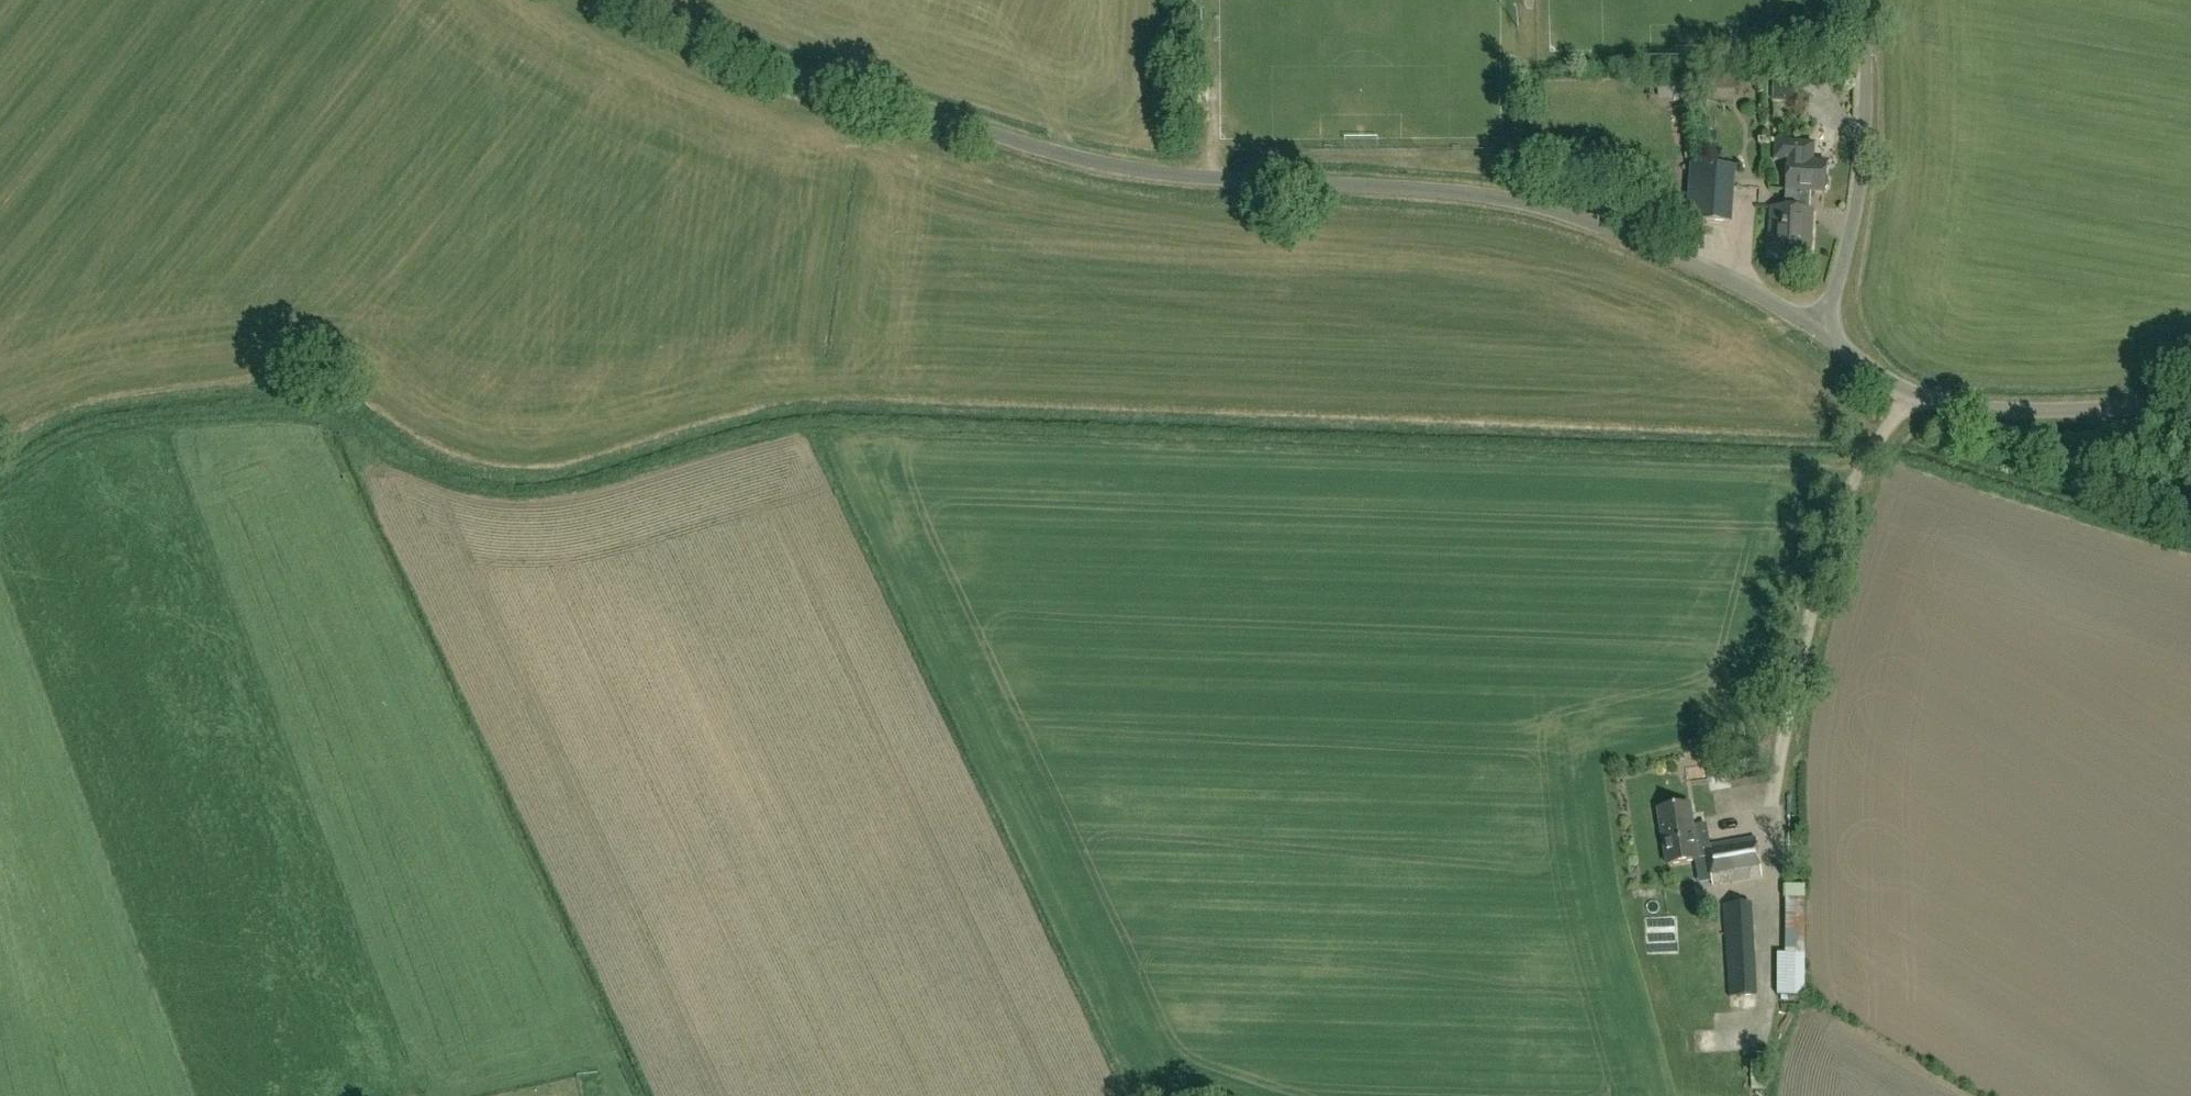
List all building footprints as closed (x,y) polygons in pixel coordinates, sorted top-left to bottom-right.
[(1799,101),(1800,73),(1773,72),(1772,100),(1799,101)] [(1706,94),(1718,94),(1718,91),(1740,91),(1740,74),(1706,74),(1706,94)] [(1814,156),(1814,144),(1775,142),(1774,159),(1788,160),(1786,208),(1771,207),(1768,254),(1811,256),(1814,209),(1810,209),(1811,192),(1825,193),(1827,162),(1811,161),(1811,156),(1814,156)] [(1732,222),(1736,168),(1690,165),(1687,220),(1732,222)] [(1736,762),(1714,764),(1716,792),(1738,790),(1736,762)] [(1695,826),(1690,804),(1659,809),(1668,865),(1699,860),(1699,859),(1709,858),(1713,886),(1762,878),(1756,839),(1710,845),(1709,823),(1695,826)] [(1804,994),(1806,884),(1785,883),(1784,952),(1777,952),(1777,994),(1804,994)] [(1730,998),(1757,996),(1752,904),(1724,906),(1730,998)]
